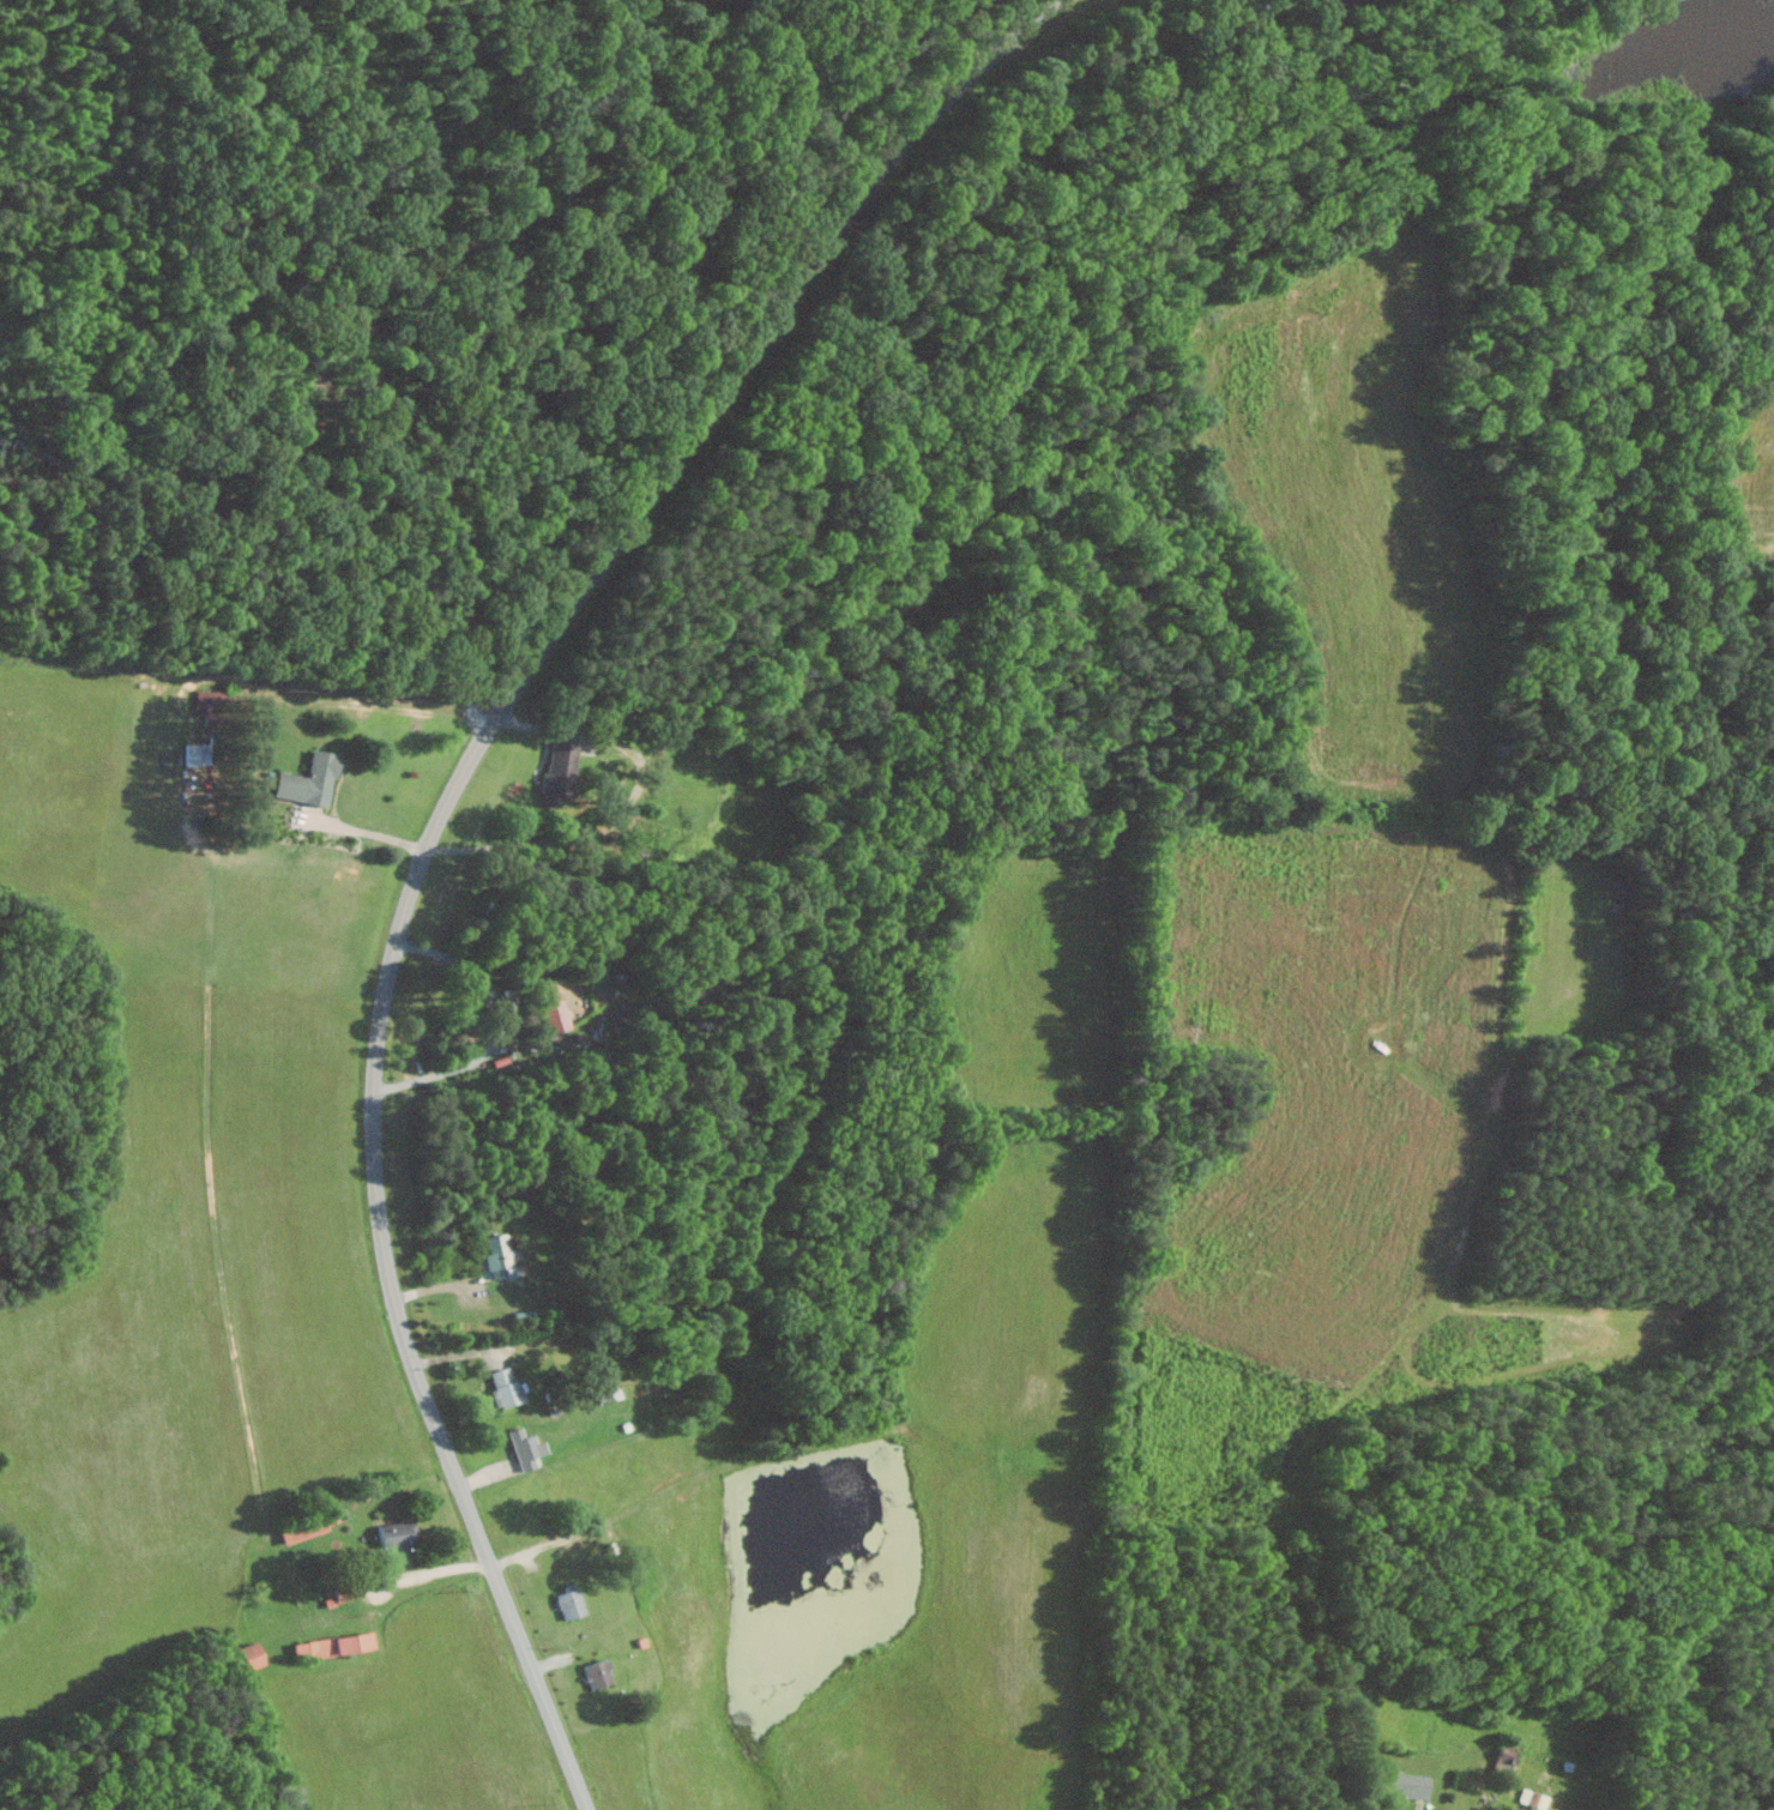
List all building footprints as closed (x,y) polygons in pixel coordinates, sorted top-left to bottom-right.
[(579,742),(554,740),(552,772),(546,772),(544,795),(576,797),(579,742)] [(187,743),(187,765),(213,764),(213,743),(187,743)] [(333,805),(341,752),(315,748),(311,774),(281,770),(278,797),(333,805)] [(573,1027),(558,976),(535,982),(551,1034),(573,1027)] [(494,1279),(517,1274),(509,1232),(485,1237),(494,1279)] [(492,1372),(497,1389),(493,1390),(499,1409),(530,1399),(525,1383),(517,1385),(511,1366),(492,1372)] [(511,1430),(525,1472),(540,1466),(537,1457),(552,1453),(547,1440),(540,1442),(537,1433),(528,1436),(524,1425),(511,1430)] [(403,1545),(403,1552),(414,1551),(413,1542),(420,1542),(418,1520),(381,1523),(383,1547),(403,1545)] [(567,1621),(590,1613),(581,1587),(558,1595),(567,1621)] [(296,1643),(298,1660),(379,1648),(376,1631),(296,1643)] [(243,1646),(248,1670),(267,1665),(262,1642),(243,1646)] [(617,1683),(609,1658),(587,1665),(595,1690),(617,1683)] [(1395,1797),(1432,1798),(1433,1775),(1396,1774),(1395,1797)]
